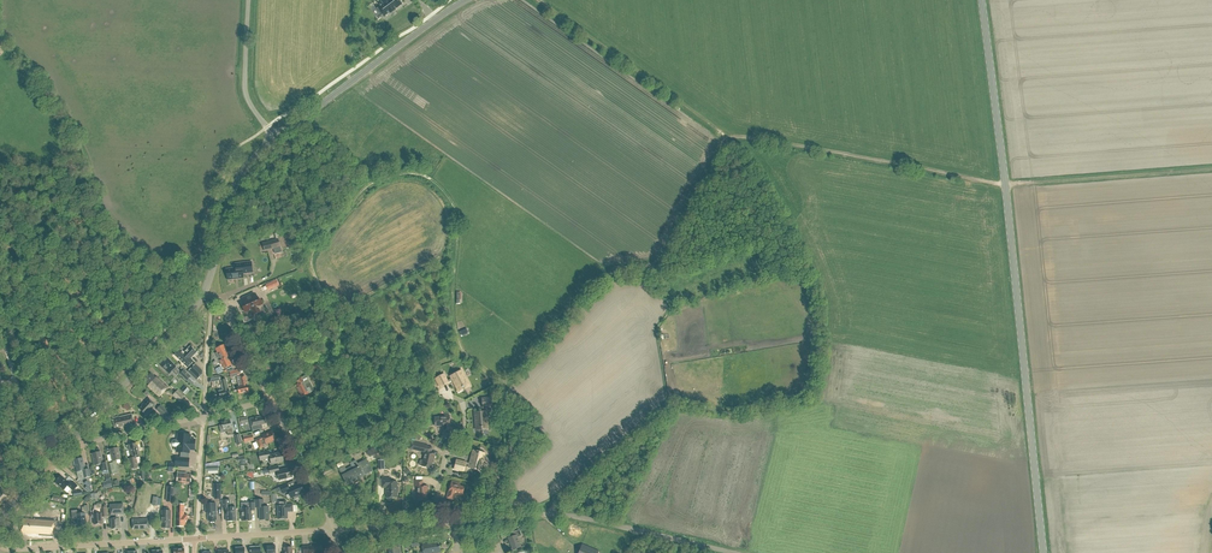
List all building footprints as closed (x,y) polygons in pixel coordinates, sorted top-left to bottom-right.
[(382,2),(383,4),(377,8),(383,17),(389,12),(390,14),(395,10),(395,9),(401,4),(398,0),(385,0),(382,2)] [(278,239),(262,243),(265,252),(274,249),(275,254),(282,252),(278,239)] [(252,262),(236,264),(236,269),(227,270),(228,280),(244,278),(243,273),(253,272),(252,262)] [(271,283),(274,288),(279,286),(277,280),(271,283)] [(257,301),(254,293),(243,298),(246,306),(243,307),(245,313),(250,310),(252,316),(260,312),(258,307),(263,305),(261,299),(257,301)] [(223,344),(215,348),(217,352),(216,353),(218,358),(220,357),(221,360),(220,360),(224,369),(225,368),(232,365),(227,357),(229,356),(223,344)] [(180,349),(175,355),(188,368),(194,361),(191,359),(197,352),(191,346),(184,353),(180,349)] [(170,361),(166,358),(159,364),(169,374),(172,371),(177,376),(180,372),(176,367),(170,361)] [(308,365),(311,372),(317,369),(313,362),(308,365)] [(192,367),(188,371),(197,380),(201,375),(203,373),(203,371),(196,364),(192,367)] [(187,381),(192,376),(184,369),(179,374),(187,381)] [(449,383),(449,382),(451,381),(458,393),(470,386),(461,370),(449,376),(451,379),(448,380),(444,373),(440,375),(437,369),(434,371),(437,377),(434,378),(439,388),(449,383)] [(158,380),(151,373),(145,380),(150,384),(148,386),(160,397),(169,387),(159,378),(158,380)] [(241,386),(238,387),(239,394),(249,391),(247,383),(245,375),(240,376),(240,377),(237,377),(238,385),(241,384),(241,386)] [(307,376),(299,380),(297,381),(299,386),(297,388),(303,398),(315,391),(307,376)] [(221,380),(223,390),(219,391),(220,398),(230,395),(228,388),(226,379),(221,380)] [(181,402),(186,397),(178,390),(173,395),(181,402)] [(152,409),(156,405),(149,398),(141,406),(142,406),(140,409),(145,415),(151,408),(152,409)] [(485,412),(484,407),(492,406),(491,398),(482,398),(484,412),(475,413),(476,431),(488,430),(487,412),(485,412)] [(163,416),(167,411),(161,405),(157,410),(163,416)] [(134,425),(132,414),(120,417),(113,418),(115,428),(129,425),(129,426),(134,425)] [(450,422),(450,415),(441,415),(441,418),(437,418),(437,417),(434,417),(434,419),(435,419),(435,425),(441,425),(441,426),(443,426),(443,433),(451,433),(451,422),(450,422)] [(260,416),(250,418),(252,428),(252,427),(253,430),(263,428),(262,424),(266,424),(265,416),(261,417),(260,416)] [(234,435),(232,427),(231,420),(222,422),(223,425),(219,426),(221,433),(227,432),(228,436),(234,435)] [(276,440),(272,431),(262,436),(263,438),(260,439),(260,438),(256,440),(259,448),(264,446),(263,444),(265,442),(266,444),(276,440)] [(177,447),(176,452),(190,453),(190,450),(194,450),(195,440),(187,439),(187,435),(178,434),(177,440),(175,440),(174,440),(174,441),(173,441),(172,442),(172,443),(172,444),(172,445),(173,445),(173,446),(174,446),(175,447),(177,447)] [(248,436),(247,434),(243,435),(244,443),(254,441),(253,435),(248,436)] [(434,461),(435,455),(431,454),(432,447),(428,446),(428,445),(411,441),(409,449),(423,453),(422,455),(424,455),(423,461),(421,460),(420,461),(420,465),(420,466),(422,466),(431,469),(433,461),(434,461)] [(370,442),(353,450),(355,453),(370,446),(377,448),(378,444),(370,442)] [(131,469),(139,468),(136,456),(140,455),(137,443),(129,445),(132,458),(129,459),(131,469)] [(112,475),(119,473),(117,464),(116,461),(121,460),(118,448),(110,450),(113,461),(113,463),(110,463),(111,471),(112,475)] [(457,460),(454,469),(463,472),(465,464),(469,465),(469,468),(480,471),(484,455),(480,454),(479,453),(479,452),(473,450),(470,463),(457,460)] [(269,454),(269,451),(259,453),(260,461),(270,459),(271,464),(284,462),(282,452),(269,454)] [(103,464),(100,452),(92,454),(95,466),(100,465),(102,472),(108,470),(107,463),(103,464)] [(523,455),(516,462),(524,469),(531,461),(523,455)] [(188,467),(189,458),(176,457),(175,466),(188,467)] [(85,470),(82,458),(73,460),(74,468),(76,467),(77,472),(82,471),(84,478),(91,477),(89,469),(85,470)] [(372,471),(366,459),(359,463),(358,460),(350,464),(352,466),(346,470),(344,467),(339,469),(347,484),(372,471)] [(279,470),(278,466),(269,468),(270,474),(277,472),(279,480),(292,477),(290,468),(279,470)] [(191,484),(192,475),(178,474),(177,483),(191,484)] [(69,484),(60,476),(55,482),(56,482),(55,483),(55,484),(57,486),(58,486),(59,485),(64,490),(68,486),(74,491),(78,486),(72,481),(69,484)] [(390,482),(390,478),(382,478),(382,487),(386,486),(386,498),(387,498),(387,499),(388,500),(389,500),(390,500),(391,500),(392,499),(392,498),(397,498),(397,493),(398,493),(398,487),(397,487),(397,482),(390,482)] [(423,486),(423,480),(415,481),(415,487),(417,490),(418,501),(427,501),(427,493),(428,493),(428,486),(423,486)] [(462,487),(459,486),(460,484),(452,482),(450,488),(449,488),(447,498),(454,500),(455,494),(457,494),(457,493),(462,495),(464,488),(465,489),(465,487),(462,486),(462,487)] [(289,488),(287,484),(280,487),(283,494),(288,492),(291,498),(304,492),(300,483),(295,485),(289,488)] [(175,503),(176,488),(168,487),(166,502),(175,503)] [(10,496),(2,488),(0,490),(0,505),(4,500),(5,501),(10,496)] [(230,507),(230,500),(224,500),(222,501),(222,508),(226,508),(226,521),(236,521),(235,507),(230,507)] [(264,507),(263,500),(255,500),(256,508),(259,508),(260,520),(269,520),(269,507),(264,507)] [(287,504),(287,501),(278,501),(278,506),(277,506),(278,519),(288,519),(287,512),(293,511),(293,504),(287,504)] [(215,509),(215,503),(205,504),(205,513),(208,512),(208,520),(210,520),(210,522),(215,522),(215,520),(217,520),(217,509),(215,509)] [(243,508),(241,508),(242,521),(251,521),(251,511),(255,511),(254,503),(248,503),(242,503),(243,508)] [(118,518),(117,515),(124,514),(123,504),(110,505),(110,515),(114,515),(114,519),(111,519),(111,529),(120,528),(119,518),(118,518)] [(187,526),(188,515),(184,515),(185,505),(177,504),(176,526),(184,526),(187,526)] [(78,511),(72,511),(73,519),(77,518),(78,526),(86,526),(85,514),(89,514),(88,505),(84,506),(84,507),(82,507),(82,513),(78,514),(78,511)] [(103,524),(102,517),(107,517),(107,507),(103,507),(101,507),(101,513),(93,514),(93,515),(92,516),(92,518),(93,518),(94,518),(94,525),(103,524)] [(162,511),(162,528),(163,528),(163,529),(164,529),(165,529),(166,529),(167,528),(170,528),(171,511),(169,511),(169,508),(163,508),(163,511),(162,511)] [(55,520),(28,518),(27,520),(23,520),(22,533),(38,534),(38,536),(54,537),(55,520)] [(133,530),(150,529),(150,519),(132,519),(133,530)] [(513,550),(521,546),(517,537),(521,535),(519,529),(511,532),(513,536),(508,538),(513,550)] [(429,542),(421,543),(423,552),(440,552),(438,543),(429,544),(429,542)] [(599,552),(583,545),(579,552),(599,552)]
